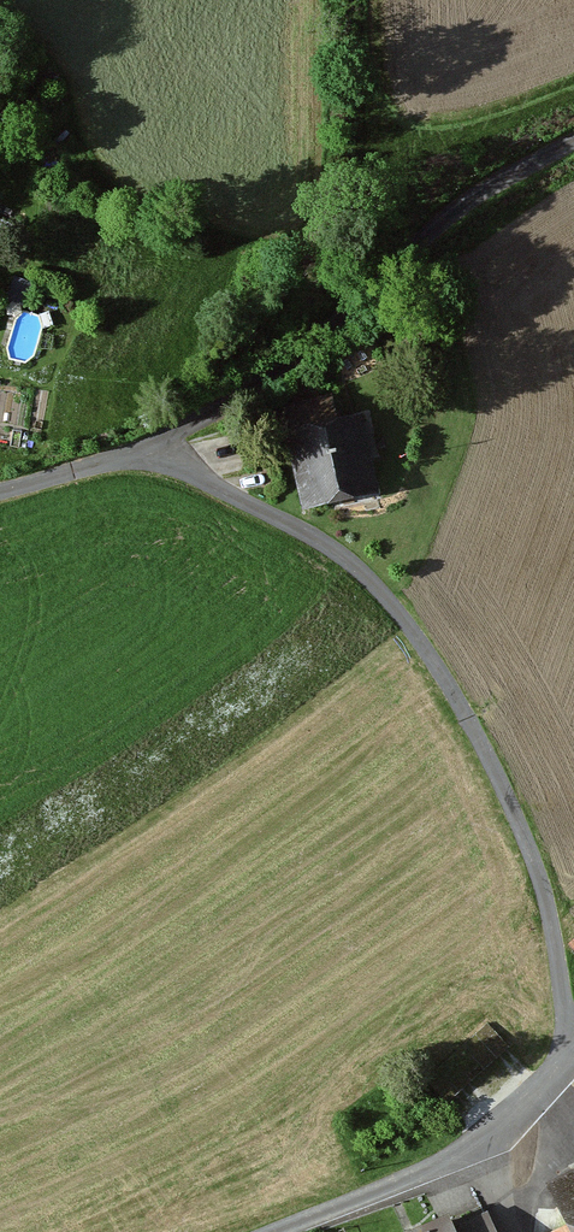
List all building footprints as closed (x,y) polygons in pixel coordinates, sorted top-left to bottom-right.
[(360,420),(284,438),(302,516),(378,499),(360,420)] [(543,1185),(567,1231),(573,1231),(573,1169),(543,1185)] [(485,1217),(451,1231),(447,1222),(423,1231),(492,1231),(485,1217)]
